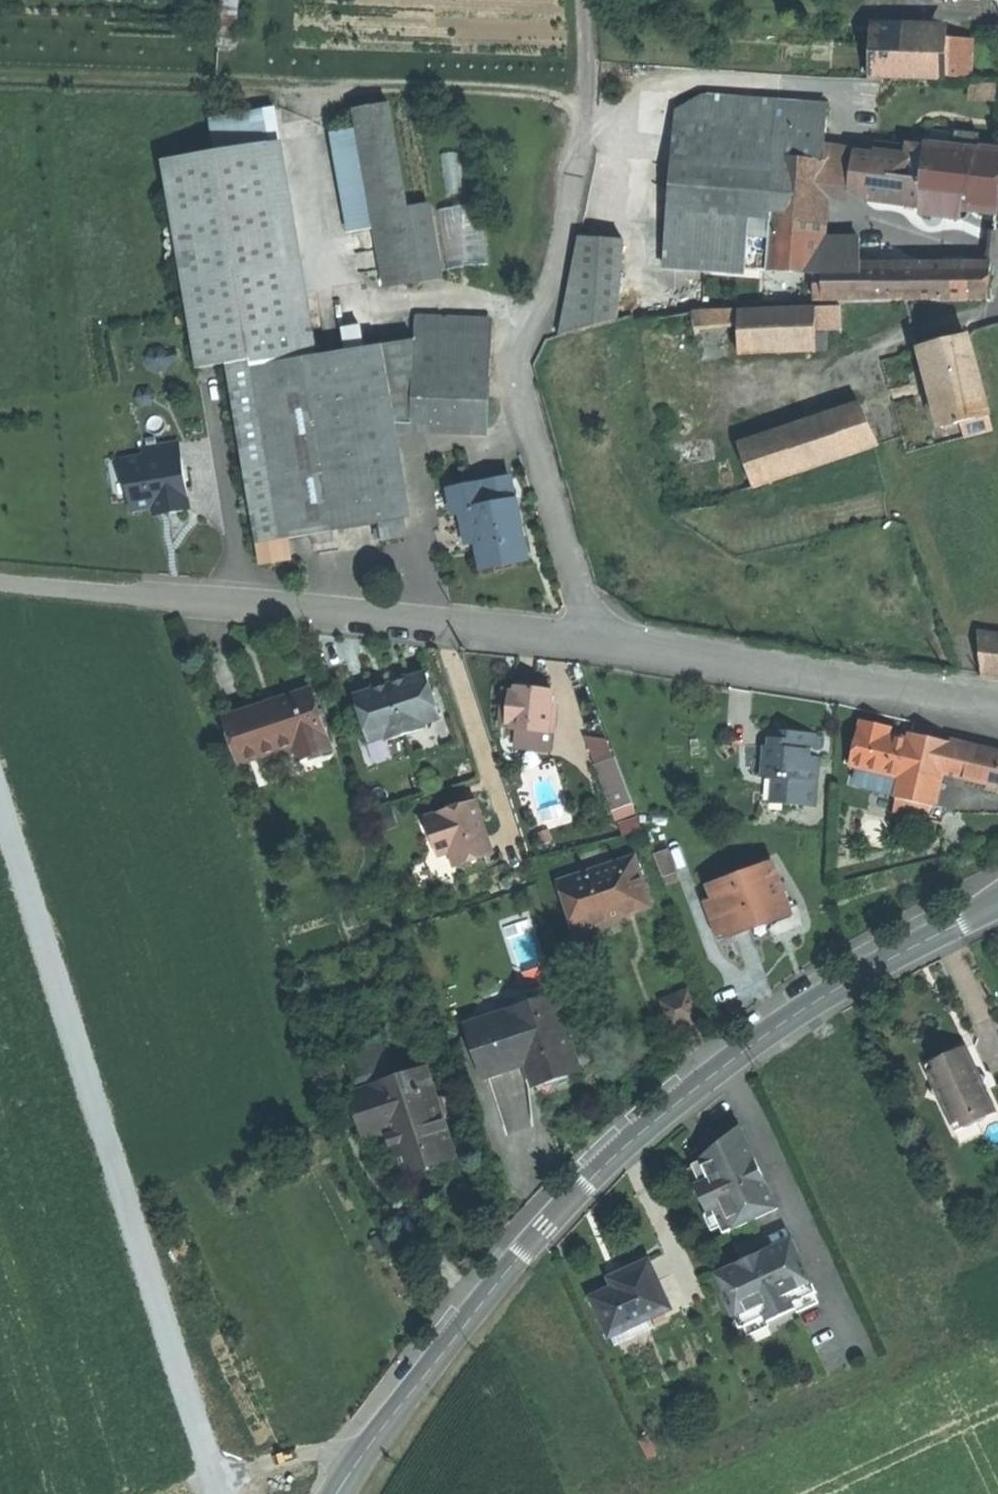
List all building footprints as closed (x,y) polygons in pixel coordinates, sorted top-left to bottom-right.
[(944,37),(870,35),(868,74),(942,76),(944,37)] [(944,37),(942,76),(970,77),(972,38),(944,37)] [(997,85),(972,86),(972,101),(997,100),(997,85)] [(678,95),(676,120),(777,128),(778,127),(828,131),(830,107),(678,95)] [(356,110),(387,289),(423,283),(410,208),(392,104),(356,110)] [(881,104),(876,153),(926,160),(925,166),(954,170),(955,160),(957,160),(958,154),(965,155),(967,144),(974,144),(973,150),(977,150),(979,136),(957,135),(955,151),(926,146),(929,111),(881,104)] [(777,128),(676,120),(669,212),(741,218),(737,269),(766,271),(775,157),(777,128)] [(775,157),(825,161),(826,159),(828,131),(778,127),(777,128),(775,157)] [(921,205),(922,205),(921,215),(958,219),(959,209),(996,213),(997,196),(997,153),(977,150),(973,150),(974,144),(967,144),(965,155),(958,154),(957,160),(955,160),(954,170),(925,166),(921,205)] [(256,369),(306,360),(269,145),(164,164),(200,371),(230,366),(231,373),(256,369)] [(825,161),(823,195),(920,209),(921,205),(925,166),(926,160),(876,153),(876,157),(835,152),(826,159),(825,161)] [(775,157),(766,271),(816,275),(817,273),(819,242),(823,195),(825,161),(775,157)] [(443,206),(449,267),(490,264),(485,202),(443,206)] [(410,208),(423,283),(444,279),(431,204),(410,208)] [(741,218),(669,212),(664,266),(729,271),(730,268),(737,269),(741,218)] [(579,236),(560,336),(599,325),(618,320),(623,240),(579,236)] [(819,242),(817,273),(826,273),(833,273),(901,273),(900,242),(819,242)] [(901,273),(833,273),(833,281),(833,301),(987,300),(989,268),(965,268),(965,273),(901,273)] [(826,273),(817,273),(816,275),(816,302),(833,301),(833,281),(826,281),(826,273)] [(841,307),(815,308),(816,330),(842,329),(841,307)] [(815,308),(737,311),(738,327),(739,354),(817,351),(816,330),(815,308)] [(737,311),(693,314),(696,330),(738,327),(737,311)] [(418,340),(414,424),(489,428),(494,323),(419,319),(418,340)] [(969,339),(921,351),(941,428),(961,423),(989,416),(980,381),(969,339)] [(418,340),(375,348),(388,422),(414,424),(418,340)] [(306,360),(256,369),(285,540),(382,523),(383,529),(377,530),(379,540),(408,535),(388,422),(375,348),(306,360)] [(261,544),(285,540),(256,369),(231,373),(261,544)] [(864,409),(741,453),(753,489),(877,445),(864,409)] [(989,416),(961,423),(965,437),(992,430),(989,416)] [(191,511),(179,442),(144,449),(147,466),(125,470),(132,512),(154,508),(159,507),(159,511),(169,509),(170,514),(191,511)] [(489,509),(518,503),(513,478),(484,484),(489,509)] [(489,509),(484,484),(451,491),(457,516),(465,514),(489,509)] [(489,509),(465,514),(471,543),(480,541),(486,568),(509,563),(530,559),(518,503),(489,509)] [(154,508),(155,516),(170,514),(169,509),(159,511),(159,507),(154,508)] [(285,540),(261,544),(264,565),(289,560),(285,540)] [(982,674),(997,677),(997,634),(977,631),(982,674)] [(440,718),(425,672),(401,680),(369,691),(354,696),(369,741),(386,736),(387,741),(425,728),(424,723),(440,718)] [(535,688),(517,686),(517,692),(513,728),(513,729),(517,730),(549,733),(553,690),(535,688)] [(263,705),(227,718),(242,762),(296,744),(301,757),(330,747),(311,689),(263,705)] [(513,728),(517,692),(505,691),(501,727),(513,728)] [(901,778),(910,741),(890,737),(880,735),(882,727),(860,722),(859,729),(858,729),(849,767),(856,768),(901,778)] [(549,733),(517,730),(515,747),(553,751),(555,734),(549,733)] [(817,806),(820,757),(814,756),(803,755),(804,748),(804,745),(819,746),(820,733),(792,731),(768,730),(764,777),(774,777),(788,778),(786,804),(817,806)] [(940,770),(947,742),(911,734),(910,741),(901,778),(896,802),(894,812),(928,820),(940,770)] [(586,739),(597,765),(615,758),(609,741),(586,739)] [(947,742),(940,770),(966,775),(970,747),(947,741),(947,742)] [(970,747),(966,775),(965,779),(991,786),(997,787),(997,753),(970,747)] [(814,748),(804,748),(803,755),(814,756),(814,748)] [(635,806),(616,758),(615,758),(597,765),(596,765),(614,813),(635,806)] [(901,778),(856,768),(854,783),(856,791),(862,795),(896,802),(901,778)] [(788,778),(774,777),(772,803),(786,804),(788,778)] [(468,804),(475,822),(481,820),(475,801),(468,804)] [(475,822),(468,804),(457,808),(430,816),(443,854),(450,852),(455,866),(493,853),(481,820),(475,822)] [(667,841),(654,846),(669,886),(682,882),(667,841)] [(639,859),(564,883),(579,928),(618,916),(654,904),(639,859)] [(713,886),(731,936),(752,928),(769,922),(767,918),(791,909),(774,864),(756,871),(753,864),(733,871),(736,878),(713,886)] [(530,1004),(557,995),(553,982),(525,991),(530,1004)] [(700,1018),(689,991),(664,1001),(676,1029),(700,1018)] [(530,1004),(470,1023),(487,1076),(528,1063),(535,1084),(560,1076),(581,1070),(557,995),(530,1004)] [(979,1074),(967,1048),(953,1054),(945,1058),(948,1065),(929,1073),(936,1089),(934,1096),(941,1099),(953,1126),(972,1118),(976,1125),(997,1115),(985,1088),(988,1078),(979,1074)] [(948,1065),(945,1058),(926,1066),(929,1073),(948,1065)] [(457,1156),(428,1071),(356,1096),(366,1124),(386,1118),(405,1174),(430,1165),(457,1156)] [(972,1118),(953,1126),(956,1133),(976,1125),(972,1118)] [(702,1183),(696,1185),(709,1213),(714,1211),(725,1234),(779,1209),(741,1126),(729,1136),(718,1145),(722,1152),(705,1160),(704,1156),(701,1159),(702,1161),(693,1165),(702,1183)] [(722,1152),(718,1145),(704,1156),(705,1160),(722,1152)] [(818,1293),(793,1238),(773,1248),(734,1266),(716,1274),(741,1329),(766,1317),(769,1322),(796,1309),(798,1313),(820,1303),(815,1294),(818,1293)] [(651,1261),(631,1270),(612,1278),(617,1288),(595,1297),(612,1336),(672,1309),(651,1261)]
